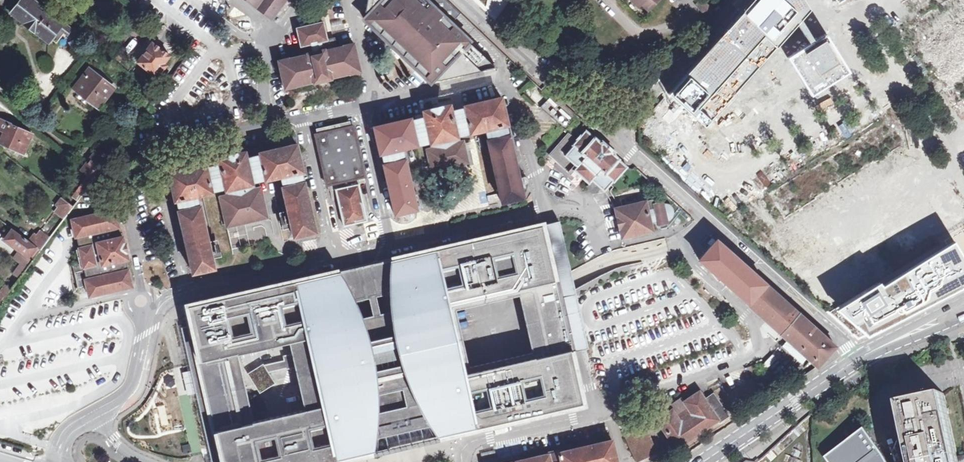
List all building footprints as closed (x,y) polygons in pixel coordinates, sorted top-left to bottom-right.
[(43,6),(39,3),(42,0),(23,0),(15,11),(43,34),(43,33),(56,43),(64,33),(67,35),(68,33),(73,37),(77,33),(59,19),(70,5),(63,0),(62,0),(60,4),(52,13),(43,6)] [(43,6),(52,13),(60,4),(55,0),(49,0),(43,6)] [(270,19),(285,0),(245,0),(270,19)] [(435,79),(436,81),(482,70),(485,70),(487,69),(488,68),(489,66),(489,64),(488,63),(487,61),(424,0),(367,0),(365,12),(366,13),(367,12),(369,14),(364,19),(429,82),(434,77),(435,78),(435,79)] [(647,11),(658,0),(636,0),(647,11)] [(664,97),(693,122),(797,8),(792,0),(752,0),(664,97)] [(708,18),(714,12),(703,0),(702,0),(697,5),(708,18)] [(312,50),(314,49),(314,50),(307,52),(307,53),(288,57),(287,57),(277,59),(284,88),(293,86),(293,85),(313,80),(313,82),(324,79),(330,78),(330,77),(350,72),(350,73),(359,72),(353,42),(344,45),(328,48),(322,22),(296,27),(300,45),(310,43),(312,50)] [(828,58),(812,32),(784,47),(800,74),(828,58)] [(133,59),(137,63),(152,43),(148,39),(133,59)] [(152,43),(137,63),(155,76),(159,70),(165,73),(169,67),(164,64),(170,56),(152,43)] [(943,76),(949,96),(954,104),(963,102),(963,64),(943,76)] [(98,108),(113,88),(89,70),(74,89),(78,92),(91,102),(98,108)] [(535,104),(543,100),(535,85),(527,89),(535,104)] [(519,191),(504,129),(503,129),(500,118),(503,118),(497,91),(459,100),(460,102),(447,105),(446,99),(419,105),(420,111),(406,115),(406,112),(369,121),(375,147),(377,147),(379,158),(378,158),(390,208),(412,203),(401,153),(399,153),(397,142),(412,139),(410,132),(424,129),(426,138),(427,137),(428,142),(420,144),(427,174),(468,164),(461,134),(453,136),(452,132),(453,131),(451,123),(464,120),(465,126),(481,123),(483,134),(482,134),(496,196),(519,191)] [(565,127),(572,118),(548,97),(540,106),(565,127)] [(12,123),(0,118),(0,131),(5,133),(1,143),(23,153),(31,134),(11,125),(12,123)] [(328,192),(329,191),(331,191),(334,190),(336,199),(342,226),(354,223),(365,221),(357,184),(354,184),(353,179),(363,176),(352,126),(314,135),(325,185),(326,184),(328,192)] [(589,185),(586,187),(591,191),(591,190),(596,194),(601,188),(604,191),(613,182),(614,183),(627,167),(619,160),(619,159),(614,155),(614,152),(605,144),(601,140),(599,141),(594,136),(593,137),(585,130),(576,140),(568,134),(549,156),(569,174),(573,170),(589,185)] [(178,211),(177,211),(191,273),(214,268),(199,206),(198,206),(196,195),(211,192),(209,185),(222,182),(224,191),(225,191),(226,195),(218,197),(225,227),(266,218),(259,188),(251,189),(250,185),(251,185),(249,176),(263,173),(264,180),(279,176),(282,187),(281,187),(292,238),(315,232),(303,182),(302,182),(299,172),(301,171),(295,144),(258,153),(259,155),(245,159),(243,152),(216,159),(218,165),(205,168),(204,165),(167,174),(173,201),(176,200),(178,211)] [(108,161),(98,154),(89,165),(87,164),(81,170),(93,180),(99,173),(108,161)] [(58,207),(56,209),(66,216),(74,206),(61,197),(55,205),(58,207)] [(667,220),(668,219),(669,219),(670,218),(671,217),(672,215),(672,214),(672,212),(672,211),(671,209),(671,208),(670,207),(668,206),(666,205),(664,204),(662,205),(661,202),(654,203),(653,199),(614,208),(618,223),(621,238),(660,228),(659,223),(662,222),(665,222),(665,220),(666,220),(667,220)] [(66,216),(56,209),(52,213),(63,221),(66,216)] [(85,297),(87,296),(130,287),(126,270),(124,270),(121,261),(128,260),(122,236),(119,237),(116,226),(113,210),(71,220),(75,236),(77,235),(80,247),(75,249),(78,262),(69,264),(75,290),(83,288),(85,297)] [(380,256),(332,267),(313,271),(260,284),(232,290),(217,293),(178,302),(192,363),(208,432),(215,461),(331,461),(335,461),(365,454),(367,439),(398,433),(427,426),(436,438),(455,434),(583,404),(570,351),(575,350),(586,347),(575,298),(573,291),(571,279),(569,273),(557,219),(546,221),(542,222),(541,219),(383,255),(380,256)] [(4,239),(30,254),(31,253),(36,256),(40,250),(50,238),(40,230),(36,235),(34,233),(28,241),(15,232),(12,229),(4,239)] [(955,231),(834,318),(858,339),(963,284),(963,245),(955,231)] [(816,368),(835,348),(717,240),(698,261),(747,304),(746,305),(749,308),(782,337),(816,368)] [(32,261),(28,257),(15,274),(19,278),(24,271),(32,261)] [(0,291),(0,303),(5,296),(11,289),(5,285),(0,291)] [(720,423),(729,417),(727,415),(720,405),(712,394),(704,400),(698,392),(683,402),(680,398),(668,406),(671,410),(655,421),(675,449),(717,421),(720,423)] [(899,403),(903,422),(912,461),(958,461),(957,457),(942,393),(899,403)] [(644,426),(623,435),(634,459),(656,449),(644,426)] [(885,456),(879,449),(865,430),(827,458),(829,461),(887,461),(885,456)] [(611,441),(559,452),(559,450),(545,453),(546,455),(532,458),(513,461),(616,461),(611,441)]
